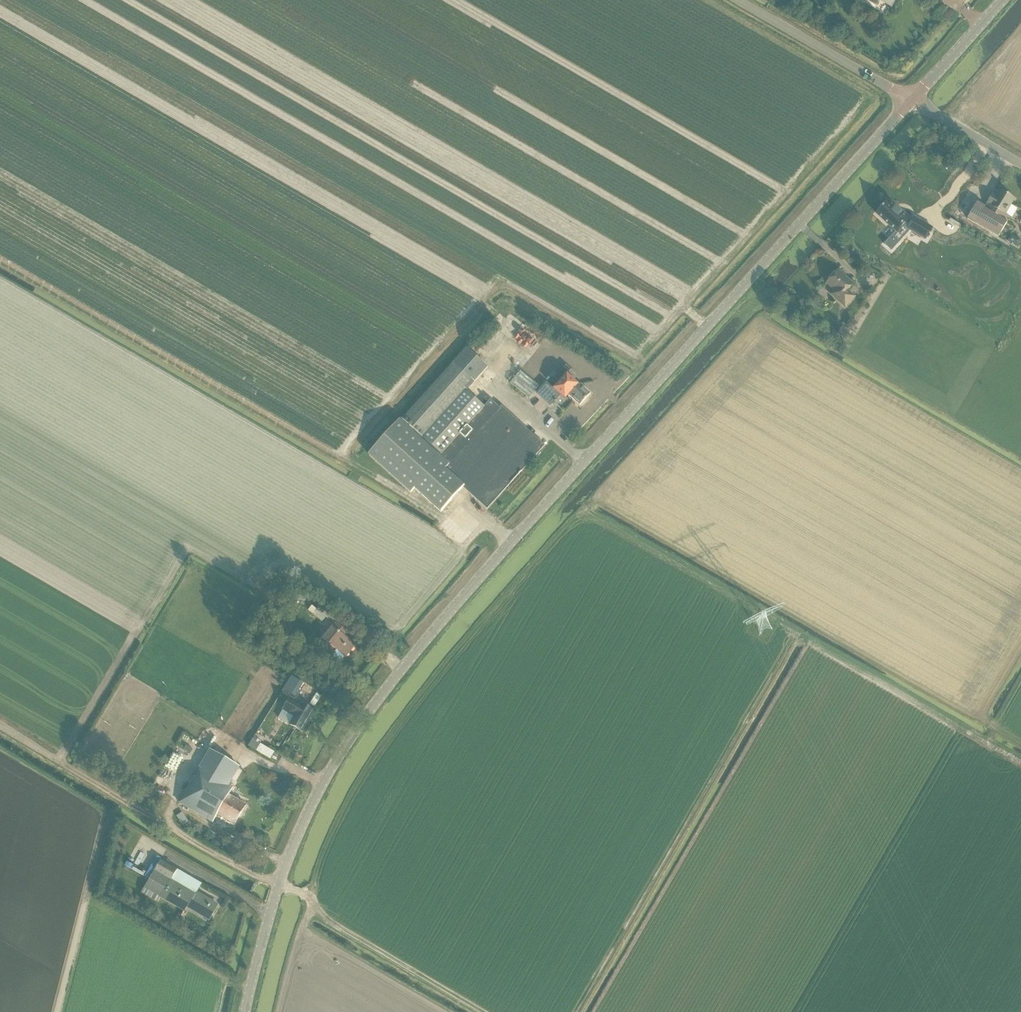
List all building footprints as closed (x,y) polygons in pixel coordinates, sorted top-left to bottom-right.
[(834,22),(831,13),(823,15),(826,25),(834,22)] [(923,187),(938,192),(941,180),(926,176),(923,187)] [(978,201),(968,219),(998,236),(1010,216),(1007,214),(1015,199),(1000,190),(996,196),(993,194),(986,206),(978,201)] [(882,208),(877,214),(896,232),(885,244),(892,251),(910,231),(910,230),(925,239),(932,227),(915,217),(912,223),(909,219),(910,218),(903,212),(902,213),(888,201),(883,207),(883,206),(882,208)] [(1008,240),(1018,246),(1020,241),(1020,239),(1011,234),(1008,240)] [(911,252),(903,265),(909,269),(917,255),(911,252)] [(849,290),(854,284),(838,271),(828,282),(835,290),(833,294),(847,307),(856,296),(849,290)] [(839,335),(846,339),(851,330),(844,326),(839,335)] [(496,341),(492,348),(497,351),(502,344),(496,341)] [(487,367),(471,352),(466,348),(370,456),(411,493),(415,488),(442,511),(463,487),(488,509),(537,453),(539,454),(541,451),(540,450),(544,445),(501,406),(500,408),(490,399),(484,406),(466,391),(487,367)] [(530,398),(540,386),(521,370),(511,383),(530,398)] [(547,383),(538,393),(551,405),(565,391),(581,405),(591,394),(581,384),(580,385),(574,380),(568,374),(558,385),(554,389),(547,383)] [(565,412),(569,405),(563,402),(559,409),(565,412)] [(372,507),(376,510),(381,502),(377,499),(372,507)] [(463,534),(468,539),(475,533),(470,528),(463,534)] [(450,542),(454,535),(449,533),(445,540),(450,542)] [(441,542),(435,549),(449,560),(454,553),(441,542)] [(393,586),(405,595),(409,590),(396,581),(393,586)] [(330,620),(337,611),(323,600),(316,609),(318,609),(330,620)] [(318,609),(316,609),(313,606),(309,610),(314,614),(318,609)] [(337,621),(316,645),(329,655),(334,648),(337,650),(331,658),(339,663),(345,656),(346,657),(356,645),(347,637),(351,632),(337,621)] [(295,696),(299,690),(303,683),(292,677),(284,689),(295,696)] [(290,724),(303,731),(315,710),(303,701),(302,703),(291,696),(283,710),(294,716),(290,724)] [(249,746),(249,747),(257,752),(261,745),(253,741),(253,740),(249,746)] [(240,767),(211,749),(200,768),(201,769),(180,803),(213,822),(218,815),(236,825),(239,818),(241,818),(244,813),(243,811),(247,805),(229,795),(234,789),(229,786),(233,779),(240,767)] [(179,766),(183,759),(177,755),(173,762),(179,766)] [(240,767),(233,779),(238,781),(248,765),(243,762),(240,767)] [(214,840),(211,844),(218,849),(221,844),(214,840)] [(196,893),(197,892),(202,883),(161,859),(142,893),(157,902),(161,897),(185,912),(188,906),(199,913),(200,911),(211,918),(219,905),(196,893)]
